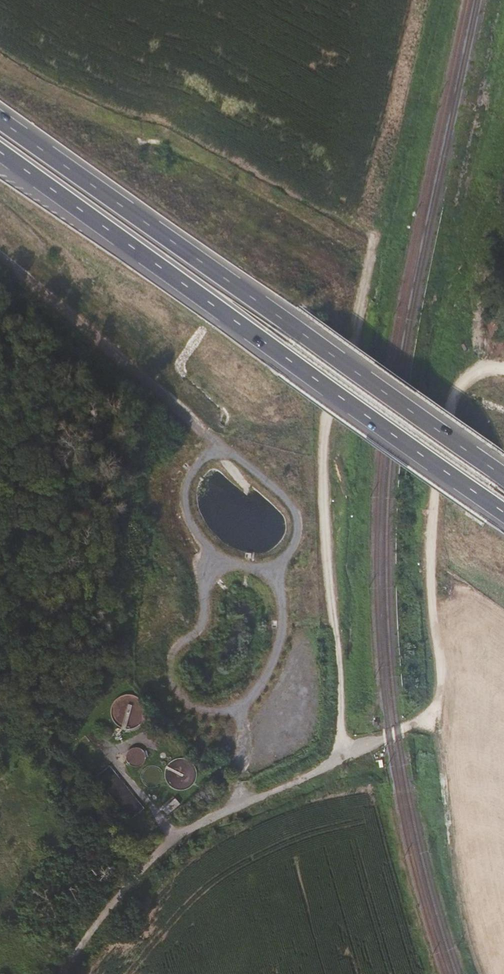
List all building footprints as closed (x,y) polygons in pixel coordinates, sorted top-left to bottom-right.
[(126,755),(135,767),(147,758),(137,746),(126,755)]
